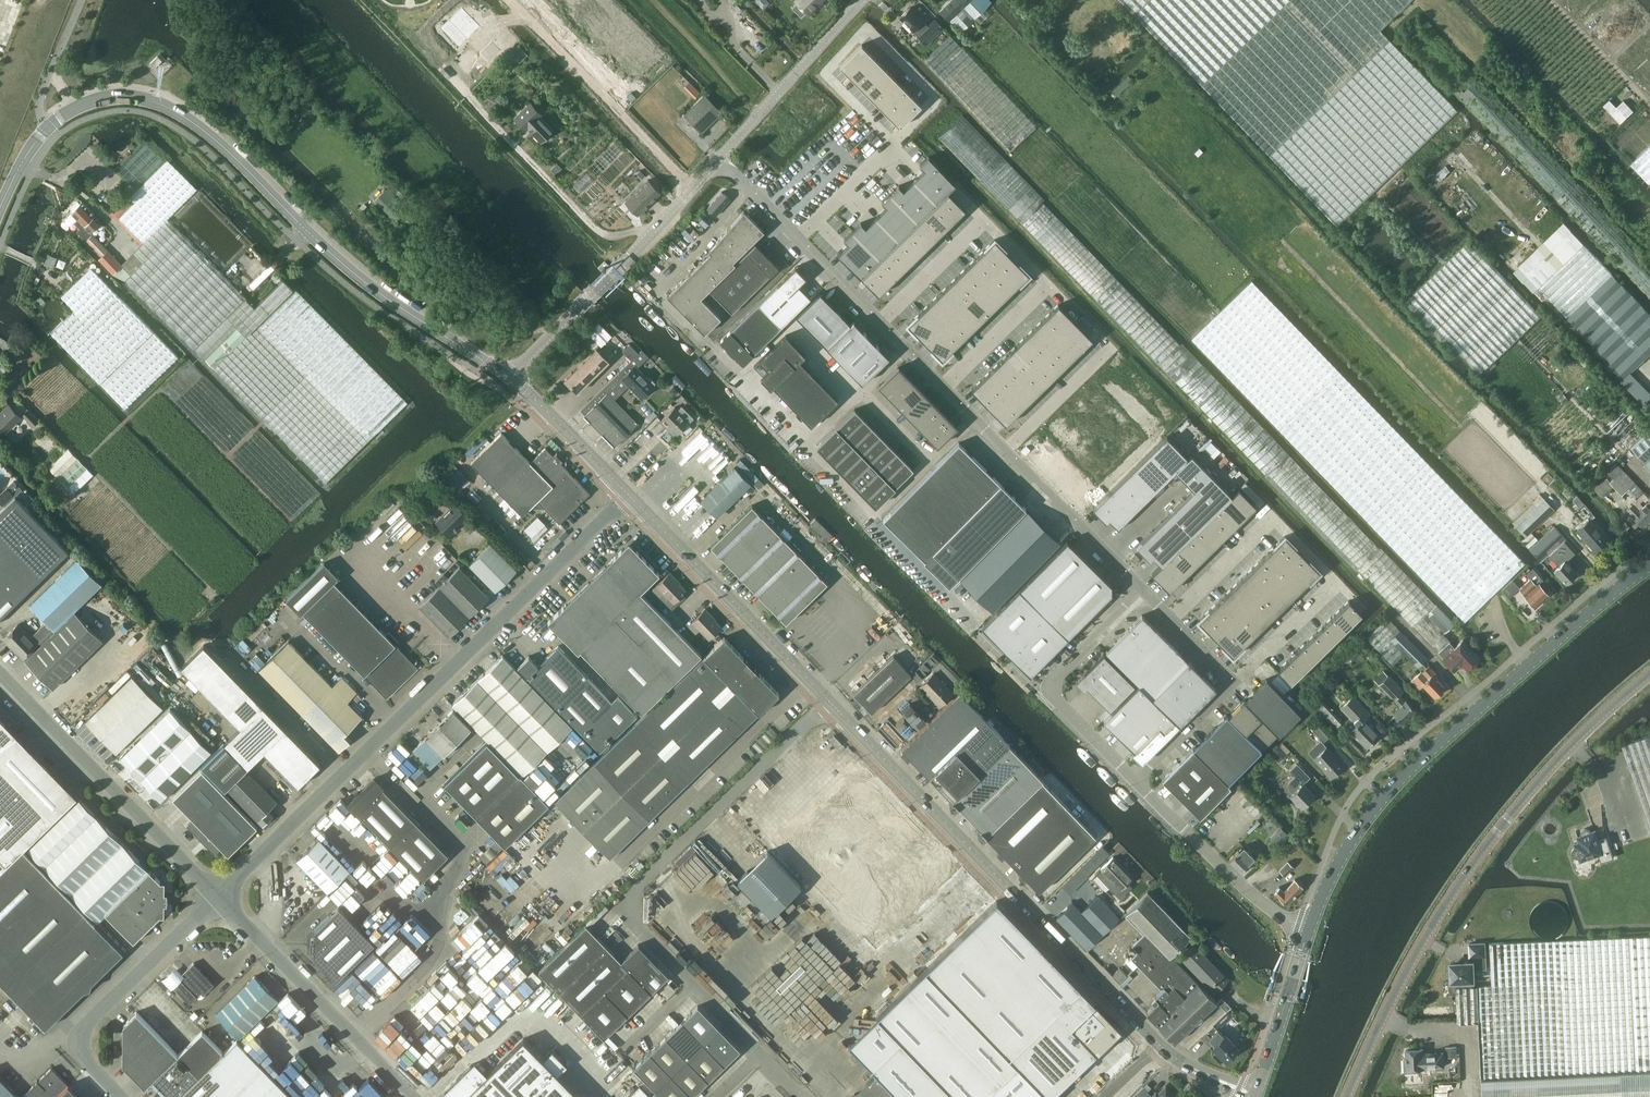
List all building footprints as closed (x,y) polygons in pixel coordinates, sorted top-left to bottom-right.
[(809,14),(823,0),(795,0),(809,14)] [(939,11),(949,21),(950,20),(956,26),(961,31),(975,18),(980,24),(990,14),(985,9),(988,5),(992,2),(992,1),(991,0),(951,0),(939,11)] [(1437,129),(1457,110),(1380,30),(1410,0),(1120,0),(1337,226),(1437,129)] [(456,4),(443,17),(461,36),(474,23),(456,4)] [(914,31),(922,40),(925,37),(929,42),(939,33),(943,36),(948,32),(943,28),(944,27),(935,17),(927,24),(924,21),(924,20),(910,6),(899,17),(914,31)] [(1488,87),(1472,70),(1472,71),(1434,31),(1415,48),(1453,88),(1453,89),(1469,105),(1649,295),(1649,257),(1488,87)] [(950,34),(924,59),(1011,152),(1037,126),(950,34)] [(522,44),(510,55),(518,64),(530,54),(522,44)] [(860,64),(870,53),(862,44),(851,55),(860,64)] [(868,72),(879,62),(870,53),(860,64),(868,72)] [(158,55),(150,63),(155,67),(162,60),(158,55)] [(849,74),(860,64),(851,55),(840,66),(849,74)] [(877,81),(887,70),(879,62),(868,72),(877,81)] [(857,83),(868,72),(860,64),(849,74),(857,83)] [(885,90),(896,79),(887,70),(877,81),(885,90)] [(866,92),(877,81),(868,72),(857,83),(866,92)] [(1128,75),(1112,91),(1116,96),(1117,95),(1129,84),(1128,82),(1131,79),(1128,75)] [(691,79),(685,85),(696,97),(702,91),(691,79)] [(893,98),(904,87),(896,79),(885,90),(893,98)] [(874,100),(885,90),(877,81),(866,92),(874,100)] [(902,107),(913,96),(904,87),(893,98),(902,107)] [(883,109),(893,98),(885,90),(874,100),(883,109)] [(702,130),(720,112),(705,96),(686,114),(702,130)] [(922,105),(913,96),(902,107),(911,116),(922,105)] [(891,118),(902,107),(893,98),(883,109),(891,118)] [(1623,121),(1636,109),(1626,98),(1613,110),(1623,121)] [(557,131),(544,117),(546,115),(534,103),(517,118),(529,131),(531,129),(544,143),(557,131)] [(900,126),(911,116),(902,107),(891,118),(900,126)] [(1438,651),(1438,650),(1444,656),(1443,657),(1455,669),(1462,662),(1467,668),(1480,656),(1463,638),(1454,646),(1449,640),(1450,639),(1444,632),(1454,622),(1436,603),(1435,603),(1381,546),(1380,548),(1289,454),(1182,342),(1181,343),(1113,273),(1042,201),(1045,198),(962,114),(938,138),(982,182),(1021,221),(1091,294),(1170,375),(1266,476),(1265,476),(1356,570),(1358,568),(1413,626),(1413,625),(1438,651)] [(102,256),(99,258),(113,274),(126,279),(146,300),(205,359),(206,358),(214,367),(326,483),(408,403),(306,300),(295,288),(284,277),(255,306),(248,300),(167,218),(198,189),(168,159),(166,161),(145,139),(116,167),(137,189),(114,212),(144,242),(121,264),(107,250),(102,256)] [(1649,182),(1649,146),(1632,163),(1649,182)] [(849,243),(838,254),(861,277),(870,268),(879,259),(888,251),(896,242),(905,234),(914,226),(922,217),(931,209),(939,200),(948,191),(956,184),(929,156),(920,165),(924,169),(904,190),(899,185),(882,202),(887,206),(866,227),(861,222),(844,239),(849,243)] [(638,214),(661,192),(648,179),(625,200),(638,214)] [(386,189),(375,200),(391,216),(399,207),(388,196),(391,194),(386,189)] [(722,191),(707,207),(716,215),(731,198),(722,191)] [(948,191),(939,200),(957,218),(966,209),(948,191)] [(939,200),(931,209),(948,226),(957,218),(939,200)] [(82,201),(71,212),(78,219),(74,223),(80,229),(77,232),(86,241),(87,240),(102,256),(107,250),(92,233),(103,222),(82,201)] [(931,209),(922,217),(939,235),(948,226),(931,209)] [(711,252),(667,295),(705,333),(721,317),(701,297),(709,289),(731,268),(736,263),(733,260),(763,232),(764,230),(761,227),(744,210),(739,216),(732,224),(709,250),(711,252)] [(922,217),(914,226),(931,243),(939,235),(922,217)] [(914,226),(905,234),(922,252),(931,243),(914,226)] [(905,234),(896,242),(914,260),(922,252),(905,234)] [(995,239),(984,250),(1001,267),(1012,256),(995,239)] [(1407,300),(1405,301),(1449,347),(1452,343),(1481,374),(1519,338),(1538,357),(1561,335),(1527,300),(1470,240),(1407,300)] [(896,242),(888,251),(905,269),(914,260),(896,242)] [(731,268),(709,289),(732,312),(778,266),(756,243),(736,263),(731,268)] [(1649,355),(1649,354),(1649,313),(1584,244),(1539,287),(1626,378),(1649,355)] [(984,250),(975,259),(992,276),(1001,267),(984,250)] [(888,251),(879,259),(896,277),(905,269),(888,251)] [(1012,256),(1001,267),(1018,285),(1029,274),(1012,256)] [(56,262),(46,258),(44,264),(54,268),(56,262)] [(879,259),(870,268),(888,285),(896,277),(879,259)] [(975,259),(965,268),(983,285),(992,276),(975,259)] [(788,274),(721,340),(729,348),(727,349),(734,356),(736,355),(744,363),(811,297),(798,285),(806,277),(796,266),(788,274)] [(125,409),(179,357),(91,267),(91,268),(72,285),(61,296),(75,310),(52,332),(125,409)] [(1001,267),(992,276),(1009,294),(1018,285),(1001,267)] [(870,268),(861,277),(879,294),(888,285),(870,268)] [(965,268),(956,277),(973,294),(983,285),(965,268)] [(992,276),(983,285),(1000,303),(1009,294),(992,276)] [(956,277),(947,286),(964,304),(973,294),(956,277)] [(1231,300),(1222,309),(1495,591),(1526,562),(1271,300),(1252,280),(1231,300)] [(983,285),(973,294),(990,312),(1000,303),(983,285)] [(947,286),(938,295),(955,313),(964,304),(947,286)] [(820,292),(797,316),(828,347),(851,324),(820,292)] [(973,294),(964,304),(981,321),(990,312),(973,294)] [(938,295),(928,304),(945,322),(955,313),(938,295)] [(63,312),(63,307),(60,304),(57,301),(54,300),(52,300),(48,300),(46,301),(43,303),(42,304),(40,307),(40,309),(39,312),(40,316),(42,320),(45,322),(46,323),(51,324),(53,324),(56,323),(59,321),(61,319),(62,317),(63,315),(63,312)] [(928,304),(919,313),(936,331),(945,322),(928,304)] [(964,304),(955,313),(972,330),(981,321),(964,304)] [(1058,304),(1050,312),(1065,328),(1074,320),(1058,304)] [(1192,337),(1191,338),(1465,621),(1495,591),(1222,309),(1219,311),(1192,337)] [(1050,312),(1041,321),(1057,337),(1065,328),(1050,312)] [(919,313),(908,324),(925,342),(936,331),(919,313)] [(955,313),(945,322),(963,339),(972,330),(955,313)] [(851,324),(828,347),(839,358),(865,332),(854,320),(851,324)] [(1074,320),(1065,328),(1084,347),(1093,339),(1074,320)] [(1041,321),(1032,329),(1048,345),(1057,337),(1041,321)] [(945,322),(936,331),(953,348),(963,339),(945,322)] [(1065,328),(1057,337),(1075,356),(1084,347),(1065,328)] [(1032,329),(1024,338),(1040,354),(1048,345),(1032,329)] [(936,331),(925,342),(942,359),(953,348),(936,331)] [(865,332),(839,358),(853,372),(879,346),(865,332)] [(786,335),(770,350),(780,360),(796,345),(786,335)] [(1057,337),(1048,345),(1067,364),(1075,356),(1057,337)] [(1024,338),(1015,346),(1031,362),(1040,354),(1024,338)] [(629,344),(622,351),(631,360),(639,353),(629,344)] [(796,345),(780,360),(789,370),(800,360),(805,355),(796,345)] [(1048,345),(1040,354),(1058,373),(1067,364),(1048,345)] [(879,346),(853,372),(863,383),(889,357),(879,346)] [(1015,346),(1007,355),(1022,371),(1031,362),(1015,346)] [(578,391),(608,361),(596,348),(565,379),(578,391)] [(770,350),(754,365),(763,375),(764,375),(780,360),(770,350)] [(631,360),(581,409),(586,414),(584,415),(615,447),(638,423),(609,393),(622,379),(642,399),(655,385),(637,366),(647,356),(641,351),(639,353),(631,360)] [(1040,354),(1031,362),(1049,381),(1058,373),(1040,354)] [(1007,355),(998,363),(1014,379),(1022,371),(1007,355)] [(763,375),(761,377),(771,388),(774,386),(773,386),(787,373),(789,370),(780,360),(764,375),(763,375)] [(789,370),(787,373),(796,382),(810,370),(800,360),(789,370)] [(1031,362),(1022,371),(1041,390),(1049,381),(1031,362)] [(998,363),(989,372),(1005,388),(1014,379),(998,363)] [(879,385),(887,394),(907,375),(898,366),(879,385)] [(810,370),(796,382),(806,392),(819,379),(810,370)] [(1022,371),(1014,379),(1032,398),(1041,390),(1022,371)] [(989,372),(981,380),(996,396),(1005,388),(989,372)] [(787,373),(773,386),(774,386),(783,395),(796,382),(787,373)] [(887,394),(896,402),(915,383),(907,375),(887,394)] [(819,379),(806,392),(815,402),(829,389),(819,379)] [(1014,379),(1005,388),(1023,406),(1032,398),(1014,379)] [(981,380),(972,389),(987,405),(996,396),(981,380)] [(1044,423),(1041,427),(1066,451),(1070,454),(1086,470),(1097,481),(1143,436),(1088,380),(1044,423)] [(796,382),(783,395),(792,405),(806,392),(796,382)] [(915,383),(896,402),(904,411),(923,392),(915,383)] [(675,384),(668,390),(673,395),(679,389),(675,384)] [(1005,388),(996,396),(1015,415),(1023,406),(1005,388)] [(829,389),(815,402),(825,412),(838,399),(829,389)] [(806,392),(792,405),(802,415),(815,402),(806,392)] [(923,392),(904,411),(912,419),(931,400),(923,392)] [(996,396),(987,405),(1006,424),(1015,415),(996,396)] [(931,400),(912,419),(920,427),(940,409),(931,400)] [(815,402),(802,415),(811,425),(825,412),(815,402)] [(22,417),(9,403),(0,412),(0,428),(5,433),(22,417)] [(679,409),(676,406),(660,421),(666,426),(669,424),(677,433),(690,421),(682,412),(683,410),(681,407),(679,409)] [(855,408),(836,427),(844,436),(864,417),(855,408)] [(32,427),(39,421),(28,409),(22,414),(28,420),(27,421),(32,427)] [(940,409),(920,427),(928,436),(948,417),(940,409)] [(864,417),(844,436),(852,444),(872,425),(864,417)] [(956,426),(948,417),(928,436),(937,445),(956,426)] [(872,425),(852,444),(861,453),(880,434),(872,425)] [(817,446),(826,454),(844,436),(836,427),(817,446)] [(1631,447),(1646,463),(1649,459),(1649,429),(1631,447)] [(531,462),(502,432),(471,462),(522,514),(529,507),(545,507),(560,522),(590,493),(546,448),(531,462)] [(880,434),(861,453),(869,461),(888,442),(880,434)] [(844,436),(826,454),(834,463),(852,444),(844,436)] [(1167,436),(1093,508),(1106,521),(1110,517),(1118,526),(1175,470),(1188,457),(1167,436)] [(888,442),(869,461),(877,470),(897,451),(888,442)] [(950,586),(1026,508),(1001,483),(959,442),(884,519),(925,559),(926,560),(924,561),(950,586)] [(852,444),(834,463),(842,471),(861,453),(852,444)] [(54,462),(49,467),(68,487),(71,490),(74,493),(94,474),(91,471),(88,467),(69,447),(66,450),(61,445),(49,457),(54,462)] [(897,451),(877,470),(885,478),(905,459),(897,451)] [(861,453),(842,471),(850,479),(869,461),(861,453)] [(1194,489),(1136,545),(1150,559),(1153,556),(1161,564),(1232,495),(1191,454),(1188,457),(1175,470),(1194,489)] [(905,459),(885,478),(894,487),(914,468),(905,459)] [(869,461),(850,479),(859,488),(877,470),(869,461)] [(1618,463),(1608,471),(1614,478),(1611,482),(1623,494),(1636,482),(1618,463)] [(717,517),(751,483),(736,467),(701,500),(717,517)] [(877,470),(859,488),(867,496),(885,478),(877,470)] [(885,478),(867,496),(876,505),(894,487),(885,478)] [(14,493),(7,487),(0,494),(0,501),(3,504),(14,493)] [(1239,489),(1230,497),(1247,514),(1256,506),(1239,489)] [(1627,509),(1644,526),(1649,520),(1649,497),(1645,492),(1638,499),(1627,509)] [(1529,546),(1538,539),(1530,531),(1555,508),(1540,494),(1512,522),(1526,536),(1523,539),(1529,546)] [(69,551),(16,495),(0,511),(0,618),(69,551)] [(1230,497),(1222,506),(1239,523),(1247,514),(1230,497)] [(450,534),(469,517),(455,501),(435,520),(450,534)] [(786,622),(812,596),(827,581),(752,504),(711,545),(786,622)] [(1222,506),(1213,514),(1230,531),(1239,523),(1222,506)] [(990,548),(960,578),(993,610),(1060,541),(1028,510),(998,540),(996,539),(989,546),(990,548)] [(1213,514),(1204,523),(1221,539),(1230,531),(1213,514)] [(1594,550),(1608,538),(1589,517),(1576,529),(1594,550)] [(1204,523),(1196,531),(1213,548),(1221,539),(1204,523)] [(1540,561),(1541,560),(1549,554),(1558,565),(1554,569),(1567,583),(1578,572),(1570,564),(1572,563),(1568,558),(1574,552),(1577,550),(1554,525),(1530,548),(1540,561)] [(1196,531),(1187,540),(1204,556),(1213,548),(1196,531)] [(1285,535),(1274,546),(1292,564),(1302,553),(1285,535)] [(1187,540),(1178,548),(1195,565),(1204,556),(1187,540)] [(983,625),(1030,674),(1111,593),(1111,584),(1067,541),(983,625)] [(496,590),(517,570),(491,543),(470,564),(496,590)] [(629,543),(549,621),(579,651),(581,649),(604,673),(638,640),(615,616),(641,591),(659,573),(629,543)] [(1274,546),(1263,557),(1281,574),(1292,564),(1274,546)] [(1178,548),(1170,556),(1187,573),(1195,565),(1178,548)] [(1302,553),(1292,564),(1309,581),(1320,570),(1302,553)] [(1135,554),(1130,558),(1135,563),(1139,558),(1135,554)] [(1170,556),(1161,565),(1178,582),(1187,573),(1170,556)] [(1263,557),(1253,567),(1270,585),(1281,574),(1263,557)] [(55,630),(75,610),(102,584),(78,559),(30,604),(47,622),(32,635),(25,629),(19,623),(4,637),(23,657),(53,628),(55,630)] [(386,633),(342,589),(334,581),(339,576),(325,562),(286,600),(301,614),(304,611),(311,619),(387,697),(418,666),(407,655),(396,644),(399,641),(388,631),(386,633)] [(1292,564),(1281,574),(1298,592),(1309,581),(1292,564)] [(1161,565),(1152,574),(1169,590),(1178,582),(1161,565)] [(444,572),(435,581),(439,586),(469,617),(490,597),(460,566),(450,576),(449,577),(444,572)] [(1253,567),(1242,578),(1259,595),(1270,585),(1253,567)] [(1549,594),(1540,582),(1543,579),(1535,570),(1529,576),(1531,578),(1519,588),(1535,606),(1549,594)] [(671,609),(685,595),(682,593),(686,589),(671,572),(652,590),(671,609)] [(1281,574),(1270,585),(1287,602),(1298,592),(1281,574)] [(1242,578),(1231,588),(1248,606),(1259,595),(1242,578)] [(1501,589),(1508,596),(1519,586),(1513,579),(1501,589)] [(1270,585),(1259,595),(1276,613),(1287,602),(1270,585)] [(439,586),(419,606),(438,624),(449,636),(469,617),(439,586)] [(1231,588),(1220,599),(1238,617),(1248,606),(1231,588)] [(638,640),(604,673),(642,712),(702,654),(641,591),(615,616),(638,640)] [(1259,595),(1248,606),(1266,623),(1276,613),(1259,595)] [(1220,599),(1210,610),(1227,627),(1238,617),(1220,599)] [(1349,601),(1341,609),(1353,622),(1362,613),(1349,601)] [(1248,606),(1238,617),(1255,634),(1266,623),(1248,606)] [(709,638),(721,625),(706,608),(688,626),(695,634),(700,629),(709,638)] [(1341,609),(1332,618),(1344,630),(1353,622),(1341,609)] [(75,610),(55,630),(25,659),(53,688),(103,639),(75,610)] [(1210,610),(1199,620),(1216,638),(1227,627),(1210,610)] [(1142,614),(1106,651),(1153,697),(1180,724),(1214,690),(1216,688),(1215,687),(1189,661),(1142,614)] [(1427,657),(1400,629),(1387,616),(1366,638),(1393,665),(1405,653),(1418,667),(1427,657)] [(1238,617),(1227,627),(1244,645),(1255,634),(1238,617)] [(1332,618),(1323,627),(1335,639),(1344,630),(1332,618)] [(1227,627),(1216,638),(1233,655),(1244,645),(1227,627)] [(1323,627),(1314,635),(1326,648),(1335,639),(1323,627)] [(1314,635),(1305,644),(1317,656),(1326,648),(1314,635)] [(759,713),(779,693),(724,636),(704,656),(555,800),(610,857),(759,712),(759,713)] [(332,684),(288,640),(259,669),(339,750),(350,739),(344,733),(363,715),(348,700),(357,691),(342,676),(332,684)] [(204,644),(181,666),(198,683),(220,661),(204,644)] [(1305,644),(1296,653),(1309,665),(1317,656),(1305,644)] [(612,700),(558,645),(538,664),(529,655),(518,666),(600,751),(638,714),(618,694),(612,700)] [(1076,681),(1084,689),(1087,686),(1110,709),(1135,684),(1104,653),(1079,678),(1076,681)] [(1296,653),(1288,661),(1300,673),(1309,665),(1296,653)] [(453,703),(522,775),(572,725),(503,654),(453,703)] [(871,711),(911,674),(894,655),(854,692),(871,711)] [(220,661),(198,683),(208,694),(231,672),(220,661)] [(1288,661),(1279,670),(1291,682),(1300,673),(1288,661)] [(1436,672),(1429,665),(1422,671),(1421,670),(1411,679),(1420,688),(1424,684),(1435,696),(1445,686),(1434,674),(1436,672)] [(231,672),(208,694),(219,705),(242,683),(231,672)] [(940,705),(953,692),(934,672),(921,685),(940,705)] [(1378,683),(1394,699),(1399,705),(1392,711),(1402,721),(1415,709),(1406,698),(1405,699),(1400,693),(1403,690),(1388,674),(1378,683)] [(116,752),(163,707),(132,676),(85,721),(116,752)] [(1267,678),(1245,700),(1278,733),(1300,712),(1267,678)] [(242,683),(219,705),(230,716),(252,694),(242,683)] [(1139,684),(1103,720),(1134,750),(1132,753),(1142,763),(1173,731),(1179,725),(1175,720),(1139,684)] [(929,776),(987,720),(960,692),(902,748),(903,749),(901,751),(908,759),(911,757),(929,776)] [(252,694),(230,716),(240,726),(262,704),(252,694)] [(1369,723),(1364,718),(1370,713),(1353,695),(1341,707),(1358,723),(1352,730),(1367,745),(1378,733),(1369,723)] [(1244,700),(1228,716),(1262,748),(1262,749),(1278,733),(1245,700),(1244,700)] [(223,744),(202,764),(225,789),(227,787),(263,824),(267,820),(268,820),(274,814),(270,810),(269,810),(268,809),(277,800),(246,768),(264,750),(286,729),(262,704),(240,726),(223,744)] [(161,799),(212,750),(170,709),(120,757),(161,799)] [(471,727),(454,709),(413,749),(431,767),(471,727)] [(1101,720),(1107,713),(1104,710),(1098,716),(1101,720)] [(1200,816),(1231,785),(1228,782),(1262,748),(1228,716),(1227,714),(1162,779),(1200,816)] [(54,879),(24,848),(54,819),(78,796),(17,733),(0,716),(0,932),(54,879)] [(982,836),(1042,778),(987,720),(929,776),(953,801),(950,803),(955,809),(959,805),(968,815),(982,830),(978,833),(982,836)] [(1324,741),(1329,736),(1317,724),(1312,728),(1324,741)] [(286,729),(264,750),(275,762),(297,740),(286,729)] [(1649,734),(1623,744),(1649,821),(1649,736),(1649,734)] [(297,740),(275,762),(287,773),(309,751),(297,740)] [(487,742),(445,782),(506,845),(548,803),(520,774),(519,775),(487,742)] [(1287,754),(1281,747),(1273,756),(1279,762),(1287,754)] [(1331,778),(1344,766),(1327,747),(1314,758),(1331,778)] [(309,751),(287,773),(298,785),(320,763),(309,751)] [(862,758),(775,841),(839,908),(831,916),(858,943),(866,935),(875,944),(960,862),(862,758)] [(1302,807),(1315,794),(1303,782),(1310,776),(1297,762),(1290,769),(1294,775),(1291,779),(1289,781),(1288,784),(1289,787),(1290,788),(1292,792),(1290,794),(1302,807)] [(229,854),(239,844),(257,826),(202,769),(173,797),(194,818),(187,825),(214,854),(222,847),(229,854)] [(448,853),(381,784),(379,782),(379,780),(379,779),(377,779),(376,779),(374,777),(360,791),(359,791),(356,792),(354,794),(353,797),(354,797),(349,801),(356,809),(390,844),(423,878),(448,853)] [(1042,778),(982,836),(984,838),(986,835),(1000,849),(997,851),(1003,857),(1005,854),(1021,872),(1019,874),(1024,879),(1027,877),(1040,891),(1096,836),(1043,781),(1044,780),(1042,778)] [(161,881),(149,870),(150,870),(79,798),(28,849),(99,920),(107,912),(134,940),(160,915),(164,915),(164,881),(161,881)] [(1577,857),(1579,857),(1580,861),(1589,858),(1599,854),(1602,861),(1614,857),(1607,836),(1600,839),(1596,830),(1592,831),(1590,829),(1588,828),(1585,828),(1583,829),(1581,832),(1582,835),(1578,836),(1580,841),(1575,843),(1576,847),(1574,848),(1573,851),(1573,854),(1574,856),(1577,857)] [(319,837),(297,858),(328,890),(350,869),(319,837)] [(1241,871),(1243,873),(1248,867),(1247,865),(1251,861),(1248,859),(1252,855),(1244,848),(1241,851),(1239,849),(1229,859),(1241,871)] [(768,851),(738,880),(771,914),(801,885),(768,851)] [(1120,889),(1134,877),(1113,856),(1100,869),(1101,870),(1097,874),(1109,886),(1113,882),(1120,889)] [(1285,875),(1294,866),(1288,861),(1280,870),(1285,875)] [(1080,867),(1062,884),(1070,893),(1088,875),(1080,867)] [(1287,903),(1303,886),(1294,878),(1284,889),(1280,885),(1275,891),(1287,903)] [(0,932),(0,980),(46,1027),(124,951),(54,879),(0,932)] [(1148,892),(1132,907),(1150,926),(1143,933),(1132,943),(1138,950),(1131,956),(1162,989),(1155,996),(1159,999),(1147,1011),(1175,1040),(1216,1001),(1198,982),(1172,955),(1190,936),(1148,892)] [(1072,901),(1056,917),(1087,949),(1119,918),(1097,895),(1081,911),(1072,901)] [(871,1067),(877,1072),(901,1096),(982,1096),(1017,1064),(1049,1096),(1096,1052),(1097,1053),(1122,1028),(1096,1001),(1095,1002),(997,900),(877,1015),(900,1039),(871,1067)] [(336,980),(375,943),(339,906),(314,931),(314,957),(336,980)] [(586,924),(539,970),(559,990),(606,945),(586,924)] [(1505,942),(1490,942),(1492,984),(1478,986),(1474,986),(1474,982),(1450,983),(1450,989),(1453,989),(1454,992),(1457,992),(1459,1023),(1480,1022),(1482,1077),(1483,1077),(1483,1079),(1649,1071),(1649,935),(1505,942)] [(1215,992),(1228,980),(1228,979),(1192,942),(1179,954),(1215,992)] [(1450,983),(1474,982),(1474,980),(1475,979),(1474,968),(1486,967),(1485,942),(1470,943),(1470,961),(1465,961),(1465,964),(1451,964),(1452,980),(1450,980),(1450,983)] [(638,944),(621,961),(628,968),(651,992),(668,975),(646,952),(638,944)] [(606,945),(559,990),(581,1014),(605,991),(628,968),(621,961),(606,945)] [(204,995),(215,984),(201,969),(193,962),(183,973),(185,975),(174,986),(190,1003),(202,992),(204,995)] [(1120,982),(1127,975),(1120,967),(1113,974),(1120,982)] [(628,968),(605,991),(628,1015),(651,992),(628,968)] [(1309,983),(1307,980),(1274,969),(1270,971),(1270,973),(1271,976),(1306,987),(1309,983)] [(239,1036),(278,998),(255,975),(217,1013),(239,1036)] [(605,991),(581,1014),(604,1037),(628,1015),(605,991)] [(1222,997),(1217,1002),(1227,1011),(1232,1006),(1222,997)] [(703,1043),(719,1027),(698,1005),(682,1021),(703,1043)] [(123,1064),(145,1087),(153,1078),(178,1054),(137,1011),(124,1023),(123,1023),(123,1064)] [(687,1058),(703,1043),(682,1021),(666,1036),(687,1058)] [(1206,1031),(1216,1042),(1213,1045),(1227,1059),(1238,1048),(1224,1034),(1224,1035),(1213,1024),(1206,1031)] [(703,1043),(724,1065),(740,1049),(719,1027),(703,1043)] [(199,1075),(224,1051),(203,1030),(178,1054),(199,1075)] [(650,1052),(671,1074),(687,1058),(666,1036),(650,1052)] [(451,1096),(450,1096),(581,1096),(559,1074),(568,1065),(552,1049),(543,1058),(523,1038),(487,1073),(484,1076),(472,1064),(456,1079),(457,1079),(445,1091),(451,1096)] [(237,1039),(224,1052),(224,1051),(199,1075),(177,1096),(294,1096),(237,1039)] [(708,1080),(724,1065),(703,1043),(687,1058),(708,1080)] [(1458,1057),(1457,1047),(1446,1047),(1446,1057),(1458,1057)] [(1425,1052),(1424,1048),(1407,1049),(1407,1058),(1405,1058),(1406,1071),(1418,1070),(1417,1068),(1425,1067),(1445,1065),(1444,1051),(1425,1052)] [(655,1089),(671,1074),(650,1052),(634,1067),(655,1089)] [(199,1075),(178,1054),(153,1078),(171,1096),(177,1096),(199,1075)] [(692,1096),(708,1080),(687,1058),(671,1074),(692,1096)] [(69,1084),(52,1067),(22,1096),(56,1096),(69,1084)] [(1483,1079),(1484,1096),(1649,1096),(1649,1071),(1483,1079)] [(877,1072),(851,1096),(901,1096),(877,1072)] [(692,1096),(671,1074),(655,1089),(662,1096),(691,1096),(692,1096)] [(0,1076),(0,1096),(20,1096),(0,1076)] [(56,1096),(81,1096),(69,1084),(56,1096)] [(1176,1095),(1165,1084),(1158,1091),(1156,1090),(1148,1096),(1173,1096),(1176,1095)] [(1143,1086),(1137,1092),(1141,1096),(1147,1091),(1143,1086)]
